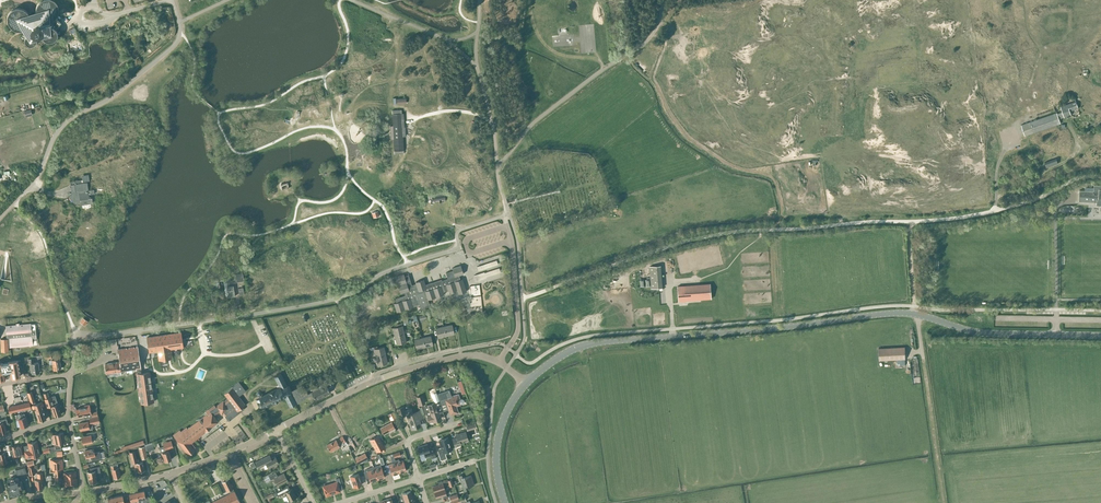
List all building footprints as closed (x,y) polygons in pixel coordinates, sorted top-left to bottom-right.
[(41,0),(40,1),(39,2),(38,3),(38,4),(37,4),(37,5),(36,6),(36,7),(36,8),(36,9),(36,10),(36,11),(32,13),(28,14),(27,13),(27,12),(26,11),(25,10),(24,9),(23,9),(22,8),(21,8),(20,8),(19,8),(18,8),(17,8),(16,8),(15,8),(13,9),(12,10),(11,10),(11,11),(10,11),(9,12),(9,13),(8,14),(8,15),(7,16),(7,17),(7,18),(7,19),(7,20),(7,21),(7,22),(7,23),(8,24),(8,25),(9,26),(10,27),(11,28),(12,29),(13,29),(14,30),(15,30),(16,30),(17,31),(18,31),(19,31),(20,30),(21,30),(22,30),(26,36),(26,37),(25,37),(25,38),(24,39),(24,40),(24,41),(25,42),(25,43),(25,44),(26,44),(26,45),(27,45),(27,46),(28,46),(29,46),(29,47),(30,47),(31,47),(32,47),(33,46),(34,46),(35,45),(36,44),(36,43),(37,43),(37,42),(37,41),(37,40),(42,39),(43,40),(44,41),(45,42),(47,42),(47,43),(48,43),(49,43),(50,43),(51,43),(52,42),(53,42),(54,41),(55,41),(55,40),(56,40),(56,39),(57,39),(57,38),(57,37),(57,36),(58,35),(58,34),(57,33),(57,32),(57,31),(56,30),(56,29),(55,29),(61,23),(60,22),(55,17),(56,17),(57,16),(57,15),(58,14),(58,13),(58,12),(58,11),(58,10),(58,9),(58,8),(58,7),(57,5),(57,4),(56,4),(56,3),(54,2),(53,1),(52,0),(42,0),(41,0)] [(1071,115),(1070,111),(1078,108),(1076,101),(1060,107),(1062,111),(1057,113),(1056,113),(1036,120),(1035,119),(1033,119),(1034,120),(1021,125),(1024,136),(1060,123),(1059,119),(1064,117),(1071,115)] [(402,127),(401,111),(392,111),(393,125),(390,125),(390,139),(393,138),(394,153),(403,152),(402,136),(405,136),(405,127),(402,127)] [(1045,161),(1047,167),(1059,162),(1057,157),(1045,161)] [(70,182),(72,194),(69,196),(74,202),(80,202),(80,204),(92,203),(91,196),(89,196),(90,196),(90,194),(94,194),(94,190),(88,190),(87,182),(81,183),(81,180),(70,182)] [(1079,196),(1078,201),(1096,202),(1096,205),(1100,205),(1100,208),(1100,209),(1100,185),(1093,185),(1093,191),(1079,190),(1079,196)] [(438,193),(439,200),(443,199),(444,200),(445,200),(445,199),(445,196),(449,195),(448,191),(438,193)] [(433,200),(439,200),(438,193),(428,195),(428,198),(431,198),(432,201),(432,202),(434,202),(433,200)] [(480,272),(500,265),(498,259),(478,266),(480,272)] [(651,288),(663,287),(662,264),(650,265),(651,288)] [(396,302),(393,303),(396,312),(413,306),(412,306),(419,304),(421,309),(430,306),(428,299),(444,294),(443,292),(445,291),(445,290),(447,289),(448,293),(457,290),(458,294),(466,291),(462,279),(460,279),(459,275),(463,274),(460,265),(452,268),(453,270),(446,273),(447,278),(442,280),(441,279),(425,284),(424,279),(415,282),(416,283),(412,285),(408,275),(404,276),(403,274),(395,277),(400,293),(403,292),(405,296),(398,298),(398,297),(394,298),(396,302)] [(244,280),(242,273),(235,274),(236,281),(244,280)] [(212,288),(219,287),(218,278),(211,279),(212,288)] [(471,285),(473,296),(482,294),(480,284),(471,285)] [(711,298),(710,284),(677,286),(678,301),(711,298)] [(228,297),(235,296),(233,285),(227,286),(228,297)] [(31,330),(30,324),(6,326),(6,335),(9,335),(11,347),(32,345),(32,341),(32,339),(36,338),(35,330),(31,330)] [(444,326),(446,336),(454,334),(452,325),(444,326)] [(395,336),(404,334),(402,326),(396,327),(393,328),(395,336)] [(446,336),(444,326),(436,328),(438,337),(446,336)] [(183,347),(181,332),(147,337),(149,352),(157,351),(158,360),(172,358),(170,349),(183,347)] [(406,342),(404,334),(395,336),(396,344),(406,342)] [(10,345),(10,338),(9,335),(6,335),(7,339),(1,339),(2,352),(8,351),(8,345),(10,345)] [(430,336),(422,338),(424,347),(432,345),(430,336)] [(424,347),(422,338),(414,340),(416,349),(424,347)] [(119,362),(105,364),(106,373),(121,371),(140,369),(137,346),(117,349),(119,362)] [(376,357),(385,355),(383,347),(374,349),(376,357)] [(904,347),(878,348),(879,360),(905,359),(904,347)] [(61,368),(59,358),(58,354),(51,356),(51,353),(44,354),(45,358),(54,357),(54,359),(52,359),(53,369),(61,368)] [(385,355),(376,357),(378,365),(387,363),(385,355)] [(39,372),(38,362),(34,362),(33,358),(28,358),(29,363),(30,363),(31,368),(30,368),(31,372),(32,372),(32,373),(39,372)] [(11,377),(20,376),(17,360),(8,361),(9,362),(2,363),(2,362),(0,363),(0,379),(5,379),(4,375),(11,374),(11,377)] [(138,371),(141,403),(155,401),(152,376),(174,373),(173,367),(138,371)] [(259,398),(256,400),(257,402),(257,404),(258,406),(259,405),(259,406),(260,408),(263,406),(264,407),(282,398),(283,399),(285,398),(289,407),(296,404),(295,401),(303,397),(299,387),(290,392),(290,391),(290,389),(289,387),(287,386),(280,373),(274,377),(278,384),(276,385),(278,388),(262,396),(260,397),(259,398)] [(300,386),(299,387),(303,397),(311,392),(315,400),(330,392),(328,388),(331,386),(330,383),(327,378),(311,386),(313,391),(307,394),(306,391),(309,389),(308,387),(305,389),(303,385),(300,386)] [(228,398),(224,401),(223,400),(215,406),(214,405),(211,407),(216,414),(219,411),(221,414),(223,413),(225,415),(228,420),(229,421),(230,420),(244,409),(242,407),(246,404),(245,404),(239,396),(245,391),(238,382),(232,387),(224,393),(224,394),(224,393),(228,398)] [(443,392),(437,394),(441,404),(446,403),(448,409),(450,415),(458,412),(456,406),(463,403),(464,401),(464,400),(462,399),(460,400),(458,395),(457,396),(457,394),(452,396),(453,397),(452,397),(449,390),(443,392)] [(57,403),(55,395),(49,397),(47,392),(43,394),(47,407),(51,406),(54,416),(61,414),(57,403)] [(438,411),(442,410),(437,394),(433,395),(435,403),(425,406),(430,422),(440,418),(438,411)] [(29,402),(10,407),(11,412),(31,408),(29,402)] [(35,402),(31,403),(31,405),(32,409),(34,408),(35,412),(43,410),(42,406),(44,406),(42,402),(40,402),(35,404),(35,402)] [(85,407),(76,409),(77,416),(84,415),(84,419),(92,417),(91,412),(90,409),(89,404),(84,405),(85,407)] [(216,414),(211,407),(208,409),(205,412),(207,414),(187,428),(186,427),(180,432),(179,430),(173,435),(188,455),(195,449),(193,448),(196,446),(192,441),(205,431),(212,426),(218,421),(214,416),(216,414)] [(402,407),(397,409),(400,417),(403,416),(405,416),(404,411),(402,407)] [(46,419),(43,410),(35,412),(38,421),(46,419)] [(25,416),(24,413),(24,412),(20,414),(20,413),(16,414),(21,427),(28,425),(25,416)] [(407,416),(410,424),(411,423),(413,427),(420,425),(418,419),(421,418),(419,412),(407,416)] [(93,428),(92,423),(91,424),(90,422),(88,423),(88,421),(79,423),(80,431),(93,428)] [(395,428),(391,422),(380,428),(383,434),(395,428)] [(54,434),(52,435),(54,444),(55,446),(55,448),(61,447),(60,443),(64,442),(64,441),(65,441),(64,438),(63,438),(63,436),(64,436),(63,433),(62,433),(62,432),(54,434)] [(459,443),(468,440),(465,432),(456,435),(457,438),(453,439),(455,446),(460,445),(459,443)] [(83,444),(92,442),(91,435),(81,437),(83,444)] [(384,448),(378,435),(370,440),(376,452),(382,449),(383,451),(385,450),(384,448)] [(339,446),(343,444),(343,443),(345,441),(342,436),(340,437),(340,438),(336,440),(336,439),(326,444),(330,451),(339,446)] [(448,437),(439,440),(441,447),(437,449),(440,460),(447,458),(445,452),(452,450),(448,437)] [(163,443),(165,451),(161,453),(163,457),(161,458),(162,462),(165,461),(171,459),(168,451),(170,450),(169,448),(173,447),(171,440),(163,443)] [(31,457),(40,455),(37,441),(28,443),(29,450),(24,451),(26,458),(31,457)] [(425,457),(430,455),(431,458),(436,457),(434,452),(432,445),(428,446),(427,444),(418,447),(420,454),(424,453),(425,457)] [(23,451),(22,445),(16,446),(15,445),(12,446),(13,453),(14,457),(23,454),(23,451)] [(142,459),(147,458),(144,446),(139,447),(142,459)] [(92,461),(101,459),(99,451),(94,452),(93,449),(84,451),(86,458),(92,457),(92,460),(92,461)] [(138,472),(141,471),(141,472),(144,471),(144,470),(145,470),(142,461),(138,462),(138,459),(137,459),(135,451),(129,452),(132,464),(133,463),(135,468),(137,467),(138,472)] [(365,453),(355,458),(358,463),(367,458),(365,453)] [(271,458),(269,455),(256,462),(259,468),(266,464),(268,468),(269,472),(270,471),(270,467),(278,463),(275,456),(271,458)] [(392,463),(388,464),(389,465),(391,471),(392,475),(399,473),(395,460),(394,456),(390,457),(391,461),(392,463)] [(52,470),(61,469),(63,469),(62,459),(50,460),(50,466),(52,466),(52,470)] [(399,459),(395,460),(399,473),(406,470),(403,460),(399,461),(399,459)] [(15,468),(17,475),(27,472),(25,465),(15,468)] [(115,465),(111,466),(111,469),(113,478),(117,477),(119,477),(120,476),(121,476),(118,467),(116,468),(115,465)] [(380,465),(373,467),(377,479),(384,477),(380,465)] [(96,478),(101,477),(99,467),(90,468),(90,471),(88,472),(90,483),(97,482),(96,478)] [(364,471),(364,472),(365,477),(367,478),(369,477),(370,482),(377,479),(373,467),(366,469),(367,470),(364,471)] [(61,469),(52,470),(51,470),(51,472),(54,472),(55,480),(61,479),(61,469)] [(37,473),(38,479),(34,479),(36,488),(43,488),(42,483),(44,483),(43,472),(37,473)] [(76,472),(63,473),(64,486),(77,485),(76,478),(75,478),(75,476),(76,476),(76,472)] [(278,485),(287,480),(283,473),(277,476),(275,472),(268,476),(270,480),(274,478),(278,485)] [(362,484),(358,474),(350,476),(353,487),(362,484)] [(461,484),(472,480),(471,476),(471,475),(462,478),(461,475),(459,476),(461,484)] [(22,492),(21,489),(24,488),(21,480),(19,481),(18,478),(15,479),(14,476),(9,478),(10,480),(6,481),(10,495),(22,492)] [(338,485),(341,484),(339,478),(335,479),(336,482),(323,486),(326,496),(340,491),(339,490),(338,485)] [(64,486),(64,485),(63,485),(63,479),(61,479),(55,480),(55,487),(64,486)] [(211,502),(239,502),(240,502),(234,491),(228,479),(222,482),(227,492),(230,490),(231,493),(211,502)] [(472,480),(461,484),(464,492),(466,491),(465,488),(474,485),(474,484),(474,485),(472,480)] [(434,492),(444,489),(443,483),(442,483),(442,481),(438,482),(439,484),(432,486),(434,492)] [(288,486),(280,489),(272,493),(267,496),(268,499),(273,496),(274,497),(277,495),(277,496),(285,492),(286,495),(282,497),(285,502),(289,500),(289,501),(296,497),(292,489),(290,490),(288,486)] [(444,489),(434,492),(436,498),(442,496),(443,498),(447,497),(446,495),(446,494),(444,489)] [(136,492),(138,499),(142,499),(143,502),(149,502),(150,502),(149,496),(145,497),(144,490),(136,492)] [(127,502),(128,502),(134,502),(134,500),(138,499),(136,492),(129,494),(130,501),(131,501),(127,502)] [(458,498),(457,494),(449,496),(451,502),(460,502),(458,498)] [(114,497),(116,502),(128,502),(127,502),(124,502),(123,502),(124,502),(122,495),(114,497)]
